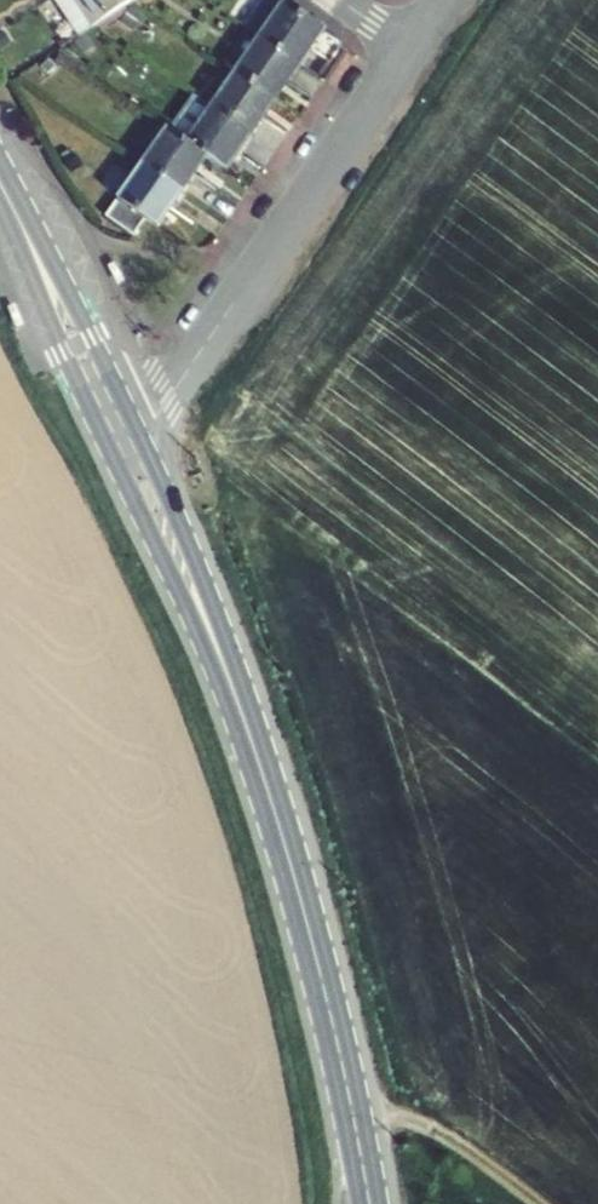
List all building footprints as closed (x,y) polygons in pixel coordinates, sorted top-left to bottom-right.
[(140,3),(144,0),(63,0),(90,38),(103,29),(140,3)] [(294,0),(272,0),(253,28),(264,35),(302,60),(327,23),(294,0)] [(264,35),(241,70),(279,96),(302,60),(264,35)] [(279,96),(241,70),(217,106),(255,131),(279,96)] [(255,131),(217,106),(200,95),(178,129),(212,152),(232,165),(255,131)] [(171,124),(148,159),(189,187),(212,152),(178,129),(171,124)] [(150,213),(165,224),(189,187),(148,159),(123,196),(150,213)] [(150,213),(123,196),(113,211),(140,228),(150,213)]
